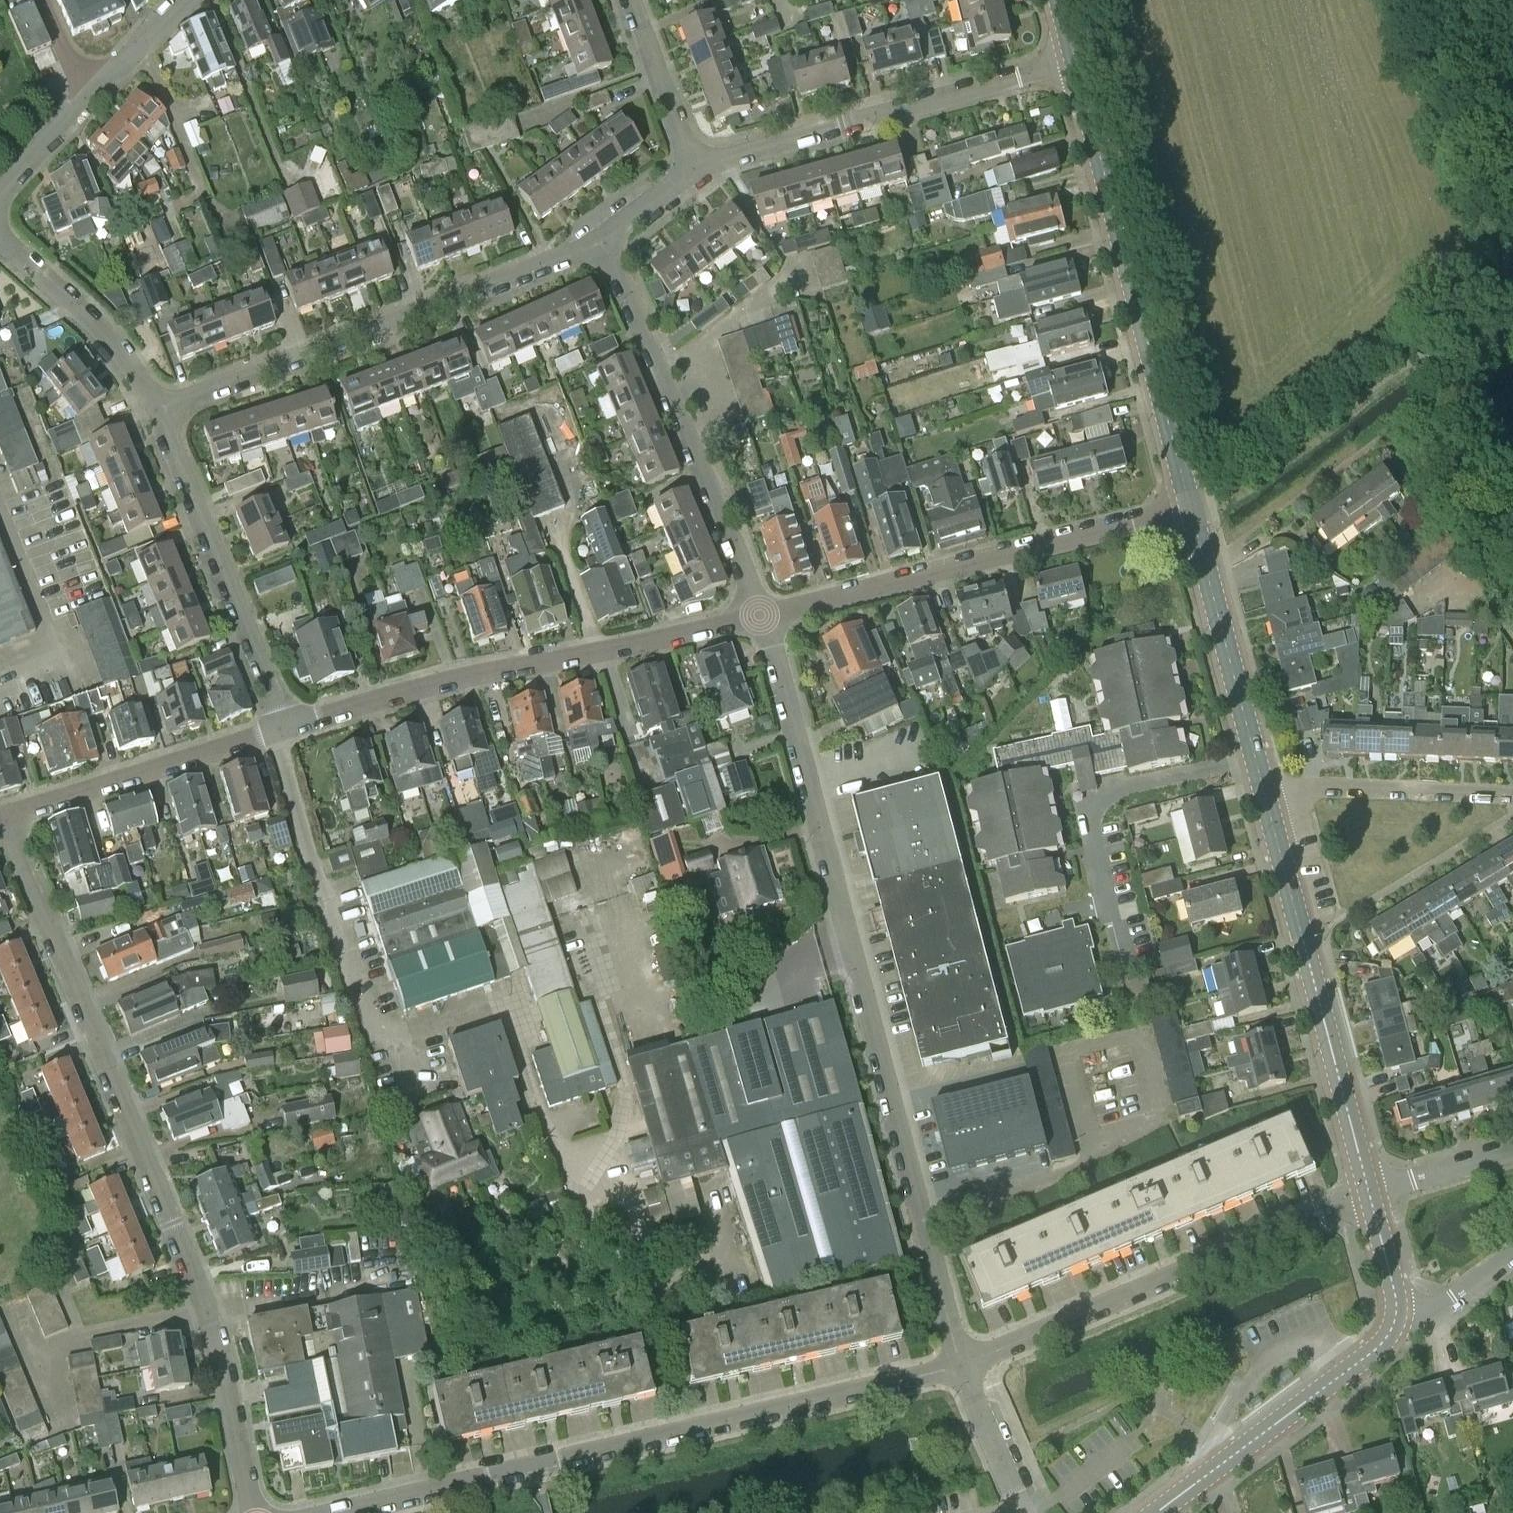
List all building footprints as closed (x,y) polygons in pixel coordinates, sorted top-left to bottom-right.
[(88,0),(58,0),(57,1),(73,37),(91,29),(94,36),(108,30),(105,23),(108,21),(102,7),(93,11),(88,0)] [(93,11),(102,7),(108,21),(111,20),(113,25),(122,21),(120,16),(123,15),(116,0),(88,0),(93,11)] [(136,13),(150,0),(130,0),(136,13)] [(296,0),(278,0),(282,9),(275,12),(296,65),(319,55),(296,0)] [(319,55),(335,49),(319,9),(312,13),(307,1),(310,0),(296,0),(319,55)] [(457,0),(426,0),(431,15),(458,4),(457,0)] [(488,11),(502,6),(500,0),(484,0),(488,11)] [(540,12),(550,8),(550,9),(574,0),(535,0),(540,12)] [(550,9),(559,32),(593,20),(585,0),(574,0),(550,9)] [(727,11),(758,0),(723,0),(727,11)] [(917,0),(904,0),(912,30),(913,30),(923,63),(934,60),(927,34),(923,19),(917,0)] [(923,19),(936,15),(933,3),(944,0),(917,0),(923,19)] [(1005,15),(1002,0),(960,0),(956,1),(962,25),(962,26),(1005,15)] [(280,38),(271,42),(260,17),(259,18),(252,3),(230,12),(247,54),(262,47),(271,69),(290,61),(280,38)] [(830,18),(835,16),(831,4),(807,10),(810,23),(830,18)] [(49,48),(31,7),(8,17),(26,58),(49,48)] [(843,14),(850,40),(863,36),(855,10),(843,14)] [(835,16),(830,18),(838,44),(850,40),(843,14),(835,16)] [(690,52),(724,39),(715,15),(681,28),(690,52)] [(962,26),(962,25),(953,28),(955,37),(965,35),(970,56),(995,50),(994,44),(1012,39),(1005,15),(962,26)] [(212,18),(198,24),(219,77),(224,76),(228,87),(239,83),(212,18)] [(781,32),(777,19),(751,29),(756,41),(781,32)] [(601,43),(593,20),(559,32),(568,56),(601,43)] [(443,35),(439,26),(437,22),(424,28),(430,41),(443,35)] [(219,77),(198,24),(180,31),(181,33),(174,36),(180,52),(188,49),(201,82),(209,80),(214,93),(228,87),(224,76),(219,77)] [(807,24),(794,28),(798,40),(810,37),(807,24)] [(912,30),(889,37),(898,72),(923,65),(923,63),(913,30),(912,30)] [(517,47),(530,42),(526,31),(513,35),(517,47)] [(939,31),(927,34),(934,60),(946,57),(939,31)] [(898,72),(889,37),(864,44),(874,78),(898,72)] [(724,39),(690,52),(699,75),(733,62),(724,39)] [(530,42),(517,47),(522,59),(534,54),(530,42)] [(568,56),(576,79),(539,92),(544,104),(581,91),(600,84),(596,73),(610,67),(601,43),(568,56)] [(841,50),(816,57),(826,92),(851,85),(841,50)] [(779,59),(783,72),(789,94),(799,91),(792,64),(790,56),(779,59)] [(816,57),(792,64),(799,91),(801,99),(826,92),(816,57)] [(783,72),(779,59),(767,63),(770,76),(783,72)] [(733,62),(699,75),(708,98),(742,86),(733,62)] [(783,72),(770,76),(778,101),(790,97),(789,94),(783,72)] [(750,110),(742,86),(708,98),(717,122),(750,110)] [(606,91),(581,101),(585,113),(610,104),(606,91)] [(125,107),(127,109),(159,139),(167,131),(157,122),(164,115),(146,98),(143,101),(136,95),(125,107)] [(1053,105),(1040,109),(1042,116),(1055,112),(1053,105)] [(159,139),(127,109),(115,123),(137,144),(143,137),(153,146),(159,139)] [(568,112),(558,120),(566,130),(576,123),(568,112)] [(511,114),(487,121),(491,136),(516,128),(511,114)] [(741,126),(737,115),(726,119),(730,130),(741,126)] [(619,118),(599,133),(620,163),(641,148),(619,118)] [(566,130),(558,120),(548,127),(555,138),(566,130)] [(487,121),(474,125),(482,151),(495,147),(491,136),(487,121)] [(183,127),(192,150),(204,145),(195,122),(183,127)] [(115,123),(102,137),(134,166),(138,170),(144,164),(140,160),(147,153),(137,144),(115,123)] [(482,151),(474,125),(462,129),(470,155),(482,151)] [(519,140),(516,128),(491,136),(495,147),(519,140)] [(981,141),(987,161),(1042,144),(1040,135),(1028,139),(1025,128),(981,141)] [(319,130),(306,135),(310,145),(322,140),(319,130)] [(599,133),(578,148),(600,177),(620,163),(599,133)] [(134,166),(102,137),(100,135),(88,147),(95,153),(92,157),(110,173),(117,166),(126,175),(134,166)] [(987,161),(981,141),(937,154),(939,161),(943,174),(987,161)] [(897,147),(873,154),(883,189),(907,182),(897,147)] [(578,148),(558,163),(579,192),(600,177),(578,148)] [(173,174),(185,169),(178,150),(165,155),(173,174)] [(1010,166),(1002,169),(992,171),(997,188),(1007,185),(1016,183),(1059,170),(1053,152),(1010,166)] [(883,189),(873,154),(849,160),(859,195),(883,189)] [(943,174),(939,161),(928,164),(925,156),(913,159),(920,184),(944,177),(943,174)] [(84,160),(66,167),(88,221),(106,223),(113,221),(106,202),(102,204),(84,160)] [(859,195),(849,160),(825,167),(834,202),(859,195)] [(444,161),(431,165),(436,177),(447,174),(444,161)] [(558,163),(538,177),(559,207),(579,192),(558,163)] [(436,177),(431,165),(419,168),(423,181),(436,177)] [(88,221),(66,167),(63,168),(65,174),(51,180),(66,218),(52,223),(66,258),(80,252),(71,228),(88,221)] [(825,167),(801,174),(810,209),(834,202),(825,167)] [(347,179),(353,193),(369,186),(363,172),(352,177),(347,179)] [(801,174),(777,181),(786,216),(810,209),(801,174)] [(559,207),(538,177),(517,192),(539,222),(559,207)] [(944,177),(920,184),(920,186),(927,212),(953,204),(944,177)] [(144,183),(149,196),(159,193),(154,180),(144,183)] [(786,216),(777,181),(752,188),(762,222),(786,216)] [(149,196),(144,183),(135,187),(140,200),(149,196)] [(312,213),(320,209),(310,183),(282,195),(292,221),(301,218),(312,213)] [(927,212),(920,186),(907,190),(915,216),(927,212)] [(388,187),(375,191),(385,217),(397,212),(388,187)] [(381,218),(371,193),(359,197),(368,223),(381,218)] [(1006,229),(1061,214),(1057,197),(1002,211),(997,207),(995,207),(991,193),(943,207),(948,227),(991,214),(998,221),(1004,219),(1006,229)] [(240,211),(250,235),(289,220),(279,195),(240,211)] [(475,212),(488,246),(512,237),(499,203),(475,212)] [(323,207),(320,209),(312,213),(317,225),(329,220),(323,207)] [(732,208),(712,223),(733,252),(754,237),(732,208)] [(864,213),(868,226),(880,222),(876,209),(864,213)] [(488,246),(475,212),(452,221),(464,254),(488,246)] [(312,213),(301,218),(305,230),(317,225),(312,213)] [(868,226),(864,213),(851,217),(854,229),(868,226)] [(924,214),(911,218),(914,231),(928,227),(924,214)] [(1061,214),(1006,229),(1011,246),(1026,242),(1028,250),(1054,244),(1052,236),(1066,232),(1061,214)] [(452,221),(428,229),(441,263),(464,254),(452,221)] [(733,252),(712,223),(692,238),(713,267),(733,252)] [(152,229),(158,245),(169,241),(167,236),(152,229)] [(441,263),(428,229),(404,239),(417,272),(441,263)] [(828,231),(816,234),(819,247),(832,244),(828,231)] [(819,247),(816,234),(803,238),(807,250),(819,247)] [(692,238),(672,253),(693,282),(713,267),(692,238)] [(259,244),(273,280),(285,275),(271,239),(259,244)] [(797,253),(794,240),(781,244),(784,257),(797,253)] [(183,270),(184,270),(185,270),(195,265),(185,243),(174,248),(161,253),(171,278),(184,273),(183,270)] [(379,244),(355,253),(367,287),(391,278),(379,244)] [(264,271),(254,245),(241,250),(252,275),(264,271)] [(815,267),(841,259),(837,247),(811,255),(815,267)] [(968,280),(1005,269),(1028,262),(1024,248),(1002,255),(999,247),(978,254),(982,268),(966,272),(968,280)] [(367,287),(355,253),(331,262),(344,296),(367,287)] [(693,282),(672,253),(651,268),(673,297),(693,282)] [(921,266),(926,269),(931,268),(934,263),(933,258),(928,255),(922,256),(920,261),(921,266)] [(844,271),(841,259),(815,267),(819,279),(844,271)] [(331,262),(308,271),(321,305),(344,296),(331,262)] [(1009,280),(1005,269),(968,280),(972,291),(997,284),(1001,298),(1001,299),(1024,293),(1077,279),(1073,263),(1009,280)] [(199,273),(204,285),(216,280),(210,268),(199,273)] [(763,270),(752,277),(760,288),(771,280),(763,270)] [(321,305),(308,271),(284,280),(297,314),(321,305)] [(848,283),(844,271),(819,279),(823,291),(848,283)] [(204,285),(199,273),(187,279),(193,291),(204,285)] [(133,275),(129,276),(125,286),(128,295),(139,291),(133,275)] [(139,283),(149,311),(167,304),(157,276),(139,283)] [(760,288),(752,277),(742,285),(750,295),(760,288)] [(1001,299),(1001,298),(991,301),(996,318),(1028,308),(1081,295),(1077,279),(1024,293),(1001,299)] [(565,295),(579,328),(603,317),(588,284),(565,295)] [(119,289),(101,297),(120,316),(129,312),(119,289)] [(237,302),(250,336),(274,327),(261,293),(237,302)] [(151,319),(141,295),(130,299),(139,324),(151,319)] [(565,295),(542,305),(557,338),(579,328),(565,295)] [(722,300),(711,307),(719,318),(730,310),(722,300)] [(250,336),(237,302),(214,311),(226,344),(250,336)] [(542,305),(519,315),(534,348),(557,338),(542,305)] [(719,318),(711,307),(690,323),(698,334),(719,318)] [(214,311),(190,320),(203,353),(226,344),(214,311)] [(878,333),(871,311),(858,315),(865,336),(878,333)] [(1038,343),(1090,330),(1086,314),(1030,329),(1032,341),(1037,339),(1038,343)] [(519,315),(496,325),(511,358),(534,348),(519,315)] [(32,317),(7,328),(12,341),(37,330),(32,317)] [(203,353),(190,320),(166,329),(179,362),(203,353)] [(775,322),(763,326),(771,351),(782,347),(775,322)] [(511,358),(496,325),(473,336),(488,369),(511,358)] [(771,351),(763,326),(753,329),(762,354),(771,351)] [(751,357),(725,366),(729,377),(755,369),(751,358),(762,354),(753,329),(743,333),(747,345),(751,357)] [(1038,343),(1013,350),(1012,350),(1014,356),(1026,353),(1027,358),(1041,354),(1042,360),(1094,347),(1090,330),(1038,343)] [(747,345),(743,333),(718,342),(722,354),(747,345)] [(587,348),(593,360),(617,350),(612,337),(587,348)] [(457,342),(434,351),(446,385),(470,376),(457,342)] [(747,345),(722,354),(725,366),(751,357),(747,345)] [(1012,350),(986,357),(990,374),(1017,367),(1014,356),(1012,350)] [(446,385),(434,351),(410,360),(423,394),(446,385)] [(577,353),(565,358),(571,370),(582,365),(577,353)] [(62,400),(90,377),(74,357),(46,379),(62,400)] [(571,370),(565,358),(553,363),(559,375),(571,370)] [(606,396),(639,382),(629,358),(596,372),(606,396)] [(953,370),(950,359),(938,363),(941,373),(953,370)] [(410,360),(387,369),(400,403),(423,394),(410,360)] [(1049,379),(1048,375),(1047,371),(1025,378),(1028,386),(1029,385),(1034,400),(1032,400),(1032,401),(1104,382),(1099,365),(1049,379)] [(387,369),(363,378),(376,412),(400,403),(387,369)] [(759,381),(755,369),(729,377),(733,389),(759,381)] [(105,398),(90,377),(62,400),(77,420),(105,398)] [(376,412),(363,378),(340,387),(352,421),(376,412)] [(536,378),(526,382),(525,383),(530,395),(541,391),(536,378)] [(483,384),(494,409),(505,405),(495,379),(483,384)] [(763,392),(759,381),(733,389),(737,401),(763,392)] [(639,382),(606,396),(615,419),(649,405),(639,382)] [(1024,420),(1012,423),(1016,436),(1044,427),(1040,414),(1055,410),(1056,411),(1108,397),(1104,382),(1032,401),(1033,401),(1036,414),(1024,418),(1024,420)] [(494,409),(483,384),(471,389),(481,414),(494,409)] [(573,408),(585,403),(581,391),(569,396),(573,408)] [(310,434),(310,435),(313,446),(324,442),(322,435),(343,428),(337,407),(329,409),(324,392),(299,400),(310,434)] [(763,392),(737,401),(741,413),(767,404),(763,392)] [(0,403),(0,453),(10,477),(38,466),(11,399),(0,403)] [(310,434),(299,400),(275,407),(286,442),(310,435),(310,434)] [(941,413),(954,409),(951,400),(939,404),(941,413)] [(585,403),(573,408),(578,420),(590,415),(585,403)] [(771,417),(767,404),(741,413),(745,425),(771,417)] [(658,427),(649,405),(615,419),(625,442),(658,427)] [(275,407),(251,415),(262,450),(286,442),(275,407)] [(1082,416),(1085,431),(1114,424),(1109,407),(1082,416)] [(251,415),(228,423),(238,457),(262,450),(251,415)] [(1085,431),(1082,416),(1070,419),(1074,434),(1085,431)] [(847,417),(834,421),(844,449),(856,445),(847,417)] [(900,440),(916,435),(911,417),(895,421),(900,440)] [(526,501),(534,520),(564,508),(528,418),(497,430),(526,501)] [(52,445),(76,435),(71,423),(47,433),(52,445)] [(238,457),(228,423),(203,430),(214,465),(238,457)] [(746,425),(721,433),(727,449),(750,441),(746,425)] [(778,439),(790,474),(804,470),(794,441),(807,437),(804,426),(798,429),(799,432),(778,439)] [(658,427),(625,442),(635,465),(668,450),(658,427)] [(98,467),(131,453),(122,429),(88,443),(98,467)] [(876,465),(885,462),(881,449),(884,448),(880,433),(868,437),(870,443),(869,444),(875,463),(876,463),(876,465)] [(76,435),(52,445),(57,457),(81,446),(76,435)] [(591,456),(603,451),(599,439),(586,444),(591,456)] [(1010,443),(1016,465),(1030,461),(1025,439),(1010,443)] [(1008,496),(1021,492),(1006,440),(993,444),(999,463),(984,467),(995,500),(998,499),(1000,501),(1007,499),(1008,496)] [(1090,450),(1097,478),(1127,470),(1119,442),(1090,450)] [(501,447),(477,457),(487,481),(511,472),(501,447)] [(678,474),(668,450),(635,465),(645,488),(678,474)] [(855,492),(842,450),(830,454),(843,496),(855,492)] [(1097,478),(1090,450),(1061,457),(1068,485),(1097,478)] [(603,451),(591,456),(596,468),(608,463),(603,451)] [(131,453),(98,467),(108,490),(141,476),(131,453)] [(902,456),(885,462),(876,465),(876,463),(875,463),(905,555),(922,550),(905,497),(896,499),(893,489),(910,484),(906,470),(907,470),(902,456)] [(954,456),(907,470),(906,470),(910,484),(913,492),(924,488),(928,490),(935,513),(928,515),(938,548),(986,533),(971,486),(964,488),(954,456)] [(1048,492),(1064,488),(1064,486),(1068,485),(1061,457),(1031,465),(1039,493),(1048,491),(1048,492)] [(905,555),(875,463),(854,469),(866,509),(872,507),(889,560),(905,555)] [(286,481),(299,477),(294,465),(282,470),(286,481)] [(759,469),(762,479),(775,474),(771,465),(759,469)] [(1377,511),(1382,519),(1385,523),(1397,515),(1388,503),(1400,494),(1392,483),(1397,479),(1388,468),(1383,471),(1383,470),(1359,487),(1377,511)] [(453,474),(457,486),(469,481),(465,469),(453,474)] [(260,472),(247,477),(252,489),(265,484),(260,472)] [(299,477),(286,481),(283,483),(288,495),(313,485),(308,473),(299,477)] [(457,486),(453,474),(441,479),(446,490),(457,486)] [(141,476),(108,490),(117,513),(151,499),(141,476)] [(252,489),(247,477),(223,487),(228,499),(252,489)] [(848,567),(828,504),(827,504),(819,480),(799,486),(805,504),(809,502),(832,573),(848,567)] [(769,496),(765,483),(747,489),(757,519),(774,514),(775,518),(776,518),(769,496)] [(79,502),(91,497),(87,485),(74,489),(79,502)] [(407,492),(412,504),(424,499),(419,487),(407,492)] [(1377,511),(1359,487),(1336,504),(1353,528),(1359,536),(1382,519),(1377,511)] [(786,490),(769,496),(776,518),(797,581),(814,575),(786,490)] [(412,504),(407,492),(395,497),(400,509),(412,504)] [(607,514),(632,504),(628,492),(602,501),(607,514)] [(662,530),(696,516),(686,493),(652,507),(662,530)] [(91,497),(79,502),(84,514),(96,509),(91,497)] [(117,513),(107,517),(111,528),(122,524),(127,537),(126,537),(121,539),(127,551),(131,549),(152,539),(148,528),(161,523),(151,499),(117,513)] [(244,537),(277,523),(267,499),(234,513),(244,537)] [(534,520),(526,501),(511,507),(522,535),(518,537),(523,551),(526,560),(531,558),(546,553),(532,521),(534,520)] [(838,501),(828,504),(848,567),(865,562),(848,509),(841,511),(838,501)] [(637,516),(632,504),(607,514),(611,526),(637,516)] [(1353,528),(1336,504),(1312,522),(1321,534),(1314,539),(1323,551),(1353,528)] [(342,516),(347,528),(359,524),(355,511),(342,516)] [(605,512),(580,522),(595,560),(587,564),(590,573),(580,576),(598,624),(635,609),(627,589),(634,586),(624,562),(605,512)] [(417,521),(414,514),(404,517),(408,528),(414,526),(417,521)] [(705,539),(696,516),(662,530),(672,553),(705,539)] [(776,518),(775,518),(768,521),(770,529),(761,532),(768,552),(766,556),(768,563),(772,565),(775,572),(773,576),(775,583),(779,585),(780,587),(797,581),(776,518)] [(341,522),(329,527),(333,539),(346,534),(341,522)] [(287,547),(277,523),(244,537),(255,561),(287,547)] [(333,539),(329,527),(304,536),(309,549),(333,539)] [(1399,541),(1407,553),(1416,547),(1407,535),(1408,534),(1404,529),(1394,536),(1399,541)] [(354,532),(329,542),(338,564),(363,555),(354,532)] [(1445,532),(1435,539),(1450,560),(1460,553),(1445,532)] [(510,551),(515,554),(518,564),(506,568),(511,583),(510,584),(514,597),(506,599),(508,606),(509,609),(517,606),(527,637),(547,631),(522,561),(526,560),(523,551),(518,537),(507,540),(510,551)] [(102,561),(127,551),(121,539),(97,549),(102,561)] [(438,539),(422,544),(425,555),(442,550),(438,539)] [(715,562),(705,539),(672,553),(682,576),(715,562)] [(1435,539),(1425,546),(1440,567),(1450,560),(1435,539)] [(1407,553),(1399,541),(1390,548),(1399,560),(1407,553)] [(147,585),(180,571),(170,547),(157,552),(154,544),(133,552),(137,561),(147,585)] [(322,574),(325,573),(337,568),(328,544),(313,550),(322,574)] [(0,546),(0,647),(35,633),(0,546)] [(1425,546),(1415,553),(1431,574),(1440,567),(1425,546)] [(634,569),(646,565),(642,552),(629,557),(634,569)] [(1267,609),(1295,601),(1288,574),(1292,573),(1286,552),(1265,558),(1270,577),(1258,581),(1258,582),(1260,581),(1267,609)] [(1431,574),(1415,553),(1406,561),(1421,581),(1431,574)] [(487,583),(491,582),(500,579),(493,558),(476,563),(481,577),(484,576),(487,583)] [(531,558),(526,560),(522,561),(547,631),(564,625),(547,572),(537,575),(531,558)] [(1367,565),(1375,577),(1384,570),(1376,558),(1367,565)] [(104,567),(109,579),(121,574),(116,561),(104,567)] [(1406,561),(1396,568),(1411,589),(1421,581),(1406,561)] [(715,562),(682,576),(670,582),(681,607),(708,601),(710,600),(711,600),(712,599),(713,598),(714,596),(714,595),(714,593),(714,592),(714,591),(725,586),(715,562)] [(399,597),(401,597),(425,588),(417,564),(405,568),(403,564),(389,569),(399,597)] [(651,577),(646,565),(634,569),(639,582),(651,577)] [(276,571),(283,588),(294,583),(288,567),(276,571)] [(1042,611),(1085,600),(1077,568),(1034,578),(1042,611)] [(1396,568),(1386,575),(1402,596),(1411,589),(1396,568)] [(180,571),(147,585),(156,608),(190,594),(180,571)] [(1402,596),(1386,575),(1377,582),(1392,603),(1402,596)] [(269,593),(262,577),(251,581),(257,598),(269,593)] [(427,581),(434,601),(445,597),(438,577),(427,581)] [(473,589),(490,640),(507,635),(492,590),(490,584),(473,589)] [(1031,634),(1022,612),(1012,614),(1005,586),(981,592),(991,633),(1003,630),(1001,623),(1011,620),(1017,634),(1021,638),(1031,634)] [(490,640),(473,589),(466,592),(464,587),(454,590),(458,601),(473,646),(490,640)] [(643,593),(652,618),(665,613),(655,588),(643,593)] [(1382,597),(1369,588),(1359,602),(1372,612),(1382,597)] [(991,633),(981,592),(956,598),(965,632),(977,629),(979,640),(991,637),(991,633)] [(190,594),(156,608),(166,631),(199,617),(190,594)] [(386,610),(387,610),(385,604),(384,604),(381,595),(366,599),(368,609),(367,609),(384,666),(401,661),(386,610)] [(1307,598),(1295,601),(1267,609),(1274,637),(1314,626),(1307,598)] [(106,689),(130,681),(139,677),(111,599),(77,612),(106,689)] [(929,600),(913,606),(938,673),(952,709),(964,704),(951,674),(968,668),(961,653),(949,656),(942,637),(929,600)] [(1022,612),(1031,634),(1049,630),(1045,614),(1040,616),(1036,602),(1020,606),(1022,612)] [(125,620),(137,615),(133,603),(120,608),(125,620)] [(403,605),(387,610),(386,610),(401,661),(418,655),(412,636),(426,632),(421,615),(407,619),(403,605)] [(938,673),(913,606),(898,612),(911,648),(912,648),(918,664),(909,668),(910,670),(916,687),(917,690),(938,682),(935,675),(938,673)] [(137,615),(125,620),(130,632),(142,627),(137,615)] [(1446,628),(1461,628),(1461,615),(1447,615),(1446,628)] [(209,640),(199,617),(166,631),(176,654),(209,640)] [(1417,621),(1417,637),(1443,638),(1444,617),(1437,617),(1417,621)] [(315,629),(333,681),(353,674),(336,622),(315,629)] [(898,635),(893,622),(884,625),(889,638),(898,635)] [(882,697),(892,693),(861,624),(848,629),(868,672),(870,671),(872,676),(871,677),(874,683),(875,682),(882,697)] [(1319,625),(1314,626),(1274,637),(1282,665),(1310,658),(1327,654),(1357,645),(1353,631),(1342,633),(1343,634),(1323,640),(1319,625)] [(333,681),(315,629),(295,636),(313,688),(333,681)] [(868,672),(848,629),(823,641),(837,672),(832,674),(843,698),(833,702),(847,733),(867,725),(871,735),(904,720),(897,706),(892,693),(882,697),(875,682),(874,683),(871,677),(872,676),(870,671),(868,672)] [(1389,651),(1404,652),(1404,629),(1389,636),(1389,651)] [(1013,637),(1004,645),(1016,657),(1025,650),(1013,637)] [(1075,766),(1078,781),(1128,769),(1129,774),(1182,762),(1175,733),(1167,735),(1165,725),(1181,722),(1164,642),(1136,648),(1134,638),(1115,642),(1117,652),(1095,656),(1113,735),(1093,740),(1091,728),(1052,737),(1052,739),(1025,745),(1027,754),(1013,756),(1011,748),(993,751),(1000,781),(972,787),(990,867),(998,865),(1006,904),(1059,893),(1052,863),(1044,865),(1042,855),(1058,852),(1041,773),(1075,766)] [(1428,651),(1428,642),(1418,642),(1418,651),(1428,651)] [(1016,657),(1004,645),(996,652),(996,651),(983,657),(976,647),(961,653),(968,668),(979,695),(1009,666),(1008,665),(1016,657)] [(720,686),(740,680),(730,648),(693,661),(702,686),(718,681),(720,686)] [(216,674),(217,677),(219,683),(215,685),(217,691),(207,695),(219,725),(252,712),(235,670),(228,650),(199,662),(205,679),(216,674)] [(141,677),(167,670),(163,656),(137,664),(141,677)] [(1310,658),(1282,665),(1289,692),(1288,692),(1288,693),(1311,688),(1315,700),(1326,697),(1358,689),(1358,668),(1352,669),(1346,673),(1344,676),(1344,677),(1317,685),(1310,658)] [(184,664),(167,669),(186,731),(203,726),(191,686),(187,688),(184,678),(188,677),(184,664)] [(661,666),(641,673),(659,729),(662,738),(682,732),(680,724),(680,723),(661,666)] [(167,669),(167,670),(150,675),(169,736),(186,731),(167,669)] [(916,687),(910,670),(904,672),(909,689),(916,687)] [(659,729),(641,673),(625,678),(644,734),(659,729)] [(751,711),(740,680),(720,686),(718,681),(702,686),(719,736),(731,732),(726,719),(751,711)] [(592,684),(575,688),(588,749),(591,760),(600,758),(597,748),(598,747),(596,740),(604,738),(613,736),(611,721),(601,723),(592,684)] [(132,686),(118,690),(136,748),(153,743),(142,708),(139,709),(132,686)] [(1470,732),(1469,762),(1497,763),(1498,734),(1499,724),(1484,723),(1484,713),(1482,713),(1482,698),(1478,697),(1478,690),(1471,690),(1471,687),(1470,687),(1469,713),(1469,732),(1470,732)] [(588,749),(575,688),(557,691),(571,753),(588,749)] [(136,748),(118,690),(104,694),(111,718),(108,719),(118,753),(136,748)] [(1356,723),(1356,728),(1354,757),(1383,758),(1384,729),(1371,729),(1371,724),(1372,724),(1373,707),(1368,707),(1369,693),(1356,692),(1356,723)] [(550,757),(548,758),(544,740),(552,738),(542,695),(526,698),(545,781),(554,779),(550,757)] [(1384,715),(1384,729),(1383,758),(1412,759),(1415,695),(1403,695),(1402,709),(1401,716),(1384,715)] [(1423,695),(1415,695),(1412,759),(1441,761),(1442,731),(1424,730),(1425,710),(1423,710),(1423,695)] [(1314,700),(1315,701),(1316,708),(1305,711),(1291,714),(1297,735),(1311,732),(1321,730),(1320,745),(1326,745),(1326,755),(1354,757),(1356,728),(1329,727),(1329,711),(1326,697),(1315,700),(1314,700)] [(545,781),(526,698),(508,702),(517,743),(515,744),(523,784),(542,781),(542,782),(545,781)] [(921,713),(914,698),(897,706),(904,720),(921,713)] [(1499,698),(1498,713),(1510,714),(1511,699),(1499,698)] [(81,710),(75,712),(65,715),(67,721),(82,767),(98,762),(81,710)] [(473,712),(456,717),(472,772),(489,767),(473,712)] [(67,761),(55,725),(52,726),(50,720),(40,723),(38,716),(20,722),(25,739),(36,735),(50,778),(68,772),(65,762),(67,761)] [(472,772),(456,717),(439,722),(455,777),(472,772)] [(67,721),(55,725),(67,761),(65,762),(68,772),(82,767),(67,721)] [(0,728),(0,793),(20,786),(14,766),(26,762),(17,723),(0,728)] [(682,732),(662,738),(648,743),(652,756),(655,755),(664,784),(673,781),(688,826),(725,813),(696,727),(682,732)] [(420,728),(403,732),(419,787),(439,782),(440,782),(436,766),(434,766),(431,767),(420,728)] [(973,750),(980,744),(974,729),(965,733),(973,750)] [(1442,731),(1441,761),(1469,762),(1470,732),(1469,732),(1442,731)] [(419,787),(403,732),(386,737),(397,777),(394,778),(393,778),(397,794),(399,794),(398,793),(419,787)] [(1498,734),(1497,763),(1512,764),(1512,734),(1498,734)] [(362,790),(365,800),(379,797),(376,786),(379,785),(368,744),(352,749),(363,790),(362,790)] [(363,790),(352,749),(333,754),(350,815),(368,810),(365,800),(362,790),(363,790)] [(236,769),(251,821),(268,816),(252,764),(236,769)] [(745,764),(729,769),(721,772),(730,801),(754,794),(745,764)] [(251,821),(236,769),(219,774),(235,826),(251,821)] [(224,827),(215,829),(200,779),(184,784),(199,835),(214,831),(219,849),(228,846),(229,845),(224,829),(224,827)] [(941,781),(854,803),(862,834),(856,835),(855,837),(857,845),(866,851),(923,1069),(1009,1046),(941,781)] [(199,835),(184,784),(167,789),(182,840),(199,835)] [(465,790),(470,806),(466,807),(466,810),(456,813),(462,833),(463,839),(467,838),(471,849),(484,845),(491,843),(491,845),(517,837),(511,821),(489,829),(482,804),(476,787),(465,790)] [(522,820),(533,817),(538,816),(531,792),(515,796),(522,820)] [(142,859),(143,859),(147,857),(146,853),(156,850),(149,829),(157,826),(147,795),(125,802),(142,859)] [(576,814),(580,833),(581,833),(581,835),(609,829),(600,799),(574,806),(576,814)] [(142,859),(125,802),(103,809),(113,840),(120,838),(129,867),(144,863),(143,859),(142,859)] [(580,833),(576,814),(566,816),(564,803),(551,806),(558,837),(580,833)] [(1190,838),(1220,830),(1213,804),(1183,811),(1190,838)] [(489,814),(493,827),(511,821),(516,835),(523,832),(514,805),(489,814)] [(1158,818),(1154,805),(1124,813),(1127,826),(1158,818)] [(81,874),(82,874),(99,869),(83,815),(66,820),(81,874)] [(292,849),(282,818),(265,824),(274,855),(292,849)] [(81,874),(66,820),(48,825),(64,879),(65,879),(81,874)] [(383,821),(371,824),(377,842),(389,839),(383,821)] [(377,842),(371,824),(360,828),(361,830),(354,832),(357,843),(353,844),(354,847),(326,857),(332,875),(354,868),(383,859),(377,842)] [(249,845),(262,842),(257,825),(244,829),(249,845)] [(620,872),(643,870),(640,828),(616,830),(620,872)] [(1220,830),(1190,838),(1197,864),(1227,856),(1220,830)] [(451,836),(456,854),(467,851),(463,839),(462,833),(451,836)] [(1493,854),(1508,879),(1512,887),(1512,842),(1493,854)] [(517,844),(493,852),(498,867),(522,860),(517,844)] [(425,864),(439,859),(435,845),(420,850),(425,864)] [(471,849),(450,856),(492,984),(509,979),(508,977),(525,972),(494,875),(484,845),(471,849)] [(763,848),(716,862),(732,916),(783,901),(777,882),(775,883),(772,878),(763,848)] [(677,852),(654,860),(659,875),(682,867),(677,852)] [(715,883),(712,870),(707,853),(683,860),(688,877),(691,890),(715,883)] [(1493,854),(1469,869),(1484,894),(1494,911),(1502,924),(1511,918),(1504,906),(1507,904),(1497,886),(1508,879),(1493,854)] [(388,876),(361,886),(360,886),(403,1013),(492,984),(450,856),(439,859),(425,864),(388,876)] [(131,884),(122,857),(106,862),(115,891),(125,889),(131,910),(144,906),(137,882),(131,884)] [(388,876),(383,859),(354,868),(361,886),(388,876)] [(605,1090),(578,1007),(531,863),(494,875),(525,972),(551,1050),(531,1056),(548,1108),(605,1090)] [(254,880),(250,866),(237,870),(241,884),(254,880)] [(1151,888),(1174,882),(1171,868),(1141,876),(1145,890),(1151,888)] [(1484,894),(1469,869),(1445,884),(1460,909),(1484,894)] [(82,874),(81,874),(65,879),(73,900),(74,900),(80,923),(116,913),(110,892),(89,898),(82,874)] [(258,894),(272,891),(269,879),(255,883),(258,894)] [(210,880),(196,884),(187,887),(191,899),(214,892),(210,880)] [(1180,880),(1174,882),(1151,888),(1151,889),(1155,887),(1158,900),(1154,901),(1184,893),(1180,880)] [(238,887),(241,899),(253,896),(250,883),(238,887)] [(1445,884),(1420,898),(1435,923),(1445,940),(1453,954),(1463,948),(1455,935),(1458,934),(1447,916),(1460,909),(1445,884)] [(1192,928),(1206,924),(1242,915),(1235,885),(1184,899),(1192,928)] [(181,886),(169,890),(174,902),(185,898),(181,886)] [(178,905),(182,916),(207,909),(203,898),(178,905)] [(1435,923),(1420,898),(1396,913),(1411,938),(1416,946),(1428,939),(1436,946),(1444,959),(1453,954),(1445,940),(1435,923)] [(1502,924),(1494,911),(1484,917),(1492,930),(1502,924)] [(1411,938),(1396,913),(1371,928),(1379,941),(1372,945),(1379,957),(1411,938)] [(102,967),(186,933),(179,916),(95,952),(102,967)] [(0,925),(0,938),(11,934),(7,923),(0,925)] [(288,932),(298,933),(299,925),(288,925),(288,932)] [(1104,997),(1092,951),(1095,950),(1089,927),(1066,933),(1066,931),(1025,941),(1026,944),(1006,949),(1024,1018),(1044,1013),(1044,1016),(1085,1005),(1084,1002),(1104,997)] [(193,950),(186,933),(102,967),(109,983),(155,963),(156,965),(193,950)] [(197,947),(201,960),(243,950),(240,936),(197,947)] [(1187,939),(1178,941),(1158,946),(1164,968),(1165,968),(1193,961),(1187,939)] [(663,990),(685,984),(673,943),(652,949),(663,990)] [(27,967),(18,944),(17,944),(17,945),(0,952),(0,973),(2,977),(27,967)] [(271,965),(301,958),(297,945),(268,952),(271,965)] [(1411,961),(1419,974),(1429,968),(1421,955),(1411,961)] [(1230,991),(1260,983),(1253,957),(1223,965),(1230,991)] [(1195,960),(1193,961),(1165,968),(1168,981),(1198,973),(1195,960)] [(1512,965),(1498,970),(1502,979),(1512,975),(1512,967),(1512,965)] [(27,967),(2,977),(11,1000),(37,989),(27,967)] [(1377,983),(1393,979),(1390,969),(1377,969),(1379,978),(1376,979),(1377,983)] [(1163,1008),(1173,1006),(1164,970),(1154,972),(1163,1008)] [(191,991),(203,990),(215,988),(212,971),(184,976),(118,1004),(125,1020),(191,991)] [(320,997),(318,989),(315,973),(280,981),(285,1004),(320,997)] [(244,982),(242,975),(236,976),(237,983),(244,982)] [(1393,979),(1377,983),(1364,986),(1372,1015),(1401,1007),(1394,979),(1393,979)] [(1260,983),(1230,991),(1232,1000),(1221,1003),(1226,1020),(1267,1010),(1260,983)] [(1463,997),(1458,989),(1457,986),(1446,992),(1452,1003),(1463,997)] [(37,989),(11,1000),(20,1022),(46,1011),(37,989)] [(191,991),(125,1020),(131,1035),(208,1003),(203,990),(191,991)] [(1431,997),(1439,1009),(1449,1003),(1442,990),(1431,997)] [(318,998),(322,1018),(340,1014),(334,994),(318,998)] [(626,1061),(608,996),(588,1003),(578,1007),(605,1090),(632,1082),(626,1061)] [(1468,1003),(1472,1016),(1483,1012),(1479,999),(1468,1003)] [(1401,1007),(1372,1015),(1379,1043),(1409,1035),(1403,1015),(1410,1014),(1422,1010),(1418,1002),(1408,1005),(1401,1007)] [(902,1264),(832,1003),(689,1043),(725,1170),(765,1296),(902,1264)] [(1163,1008),(1156,1010),(1149,1012),(1152,1024),(1178,1018),(1175,1006),(1173,1006),(1163,1008)] [(1446,1028),(1460,1024),(1455,1010),(1442,1014),(1446,1028)] [(55,1034),(46,1011),(20,1022),(30,1045),(31,1045),(31,1044),(54,1035),(55,1034)] [(300,1018),(291,1019),(293,1032),(302,1031),(300,1018)] [(1178,1018),(1152,1024),(1155,1036),(1181,1029),(1178,1018)] [(1211,1023),(1181,1030),(1184,1041),(1185,1044),(1209,1037),(1214,1036),(1211,1023)] [(146,1072),(212,1046),(235,1042),(229,1026),(206,1029),(140,1055),(146,1072)] [(331,1029),(336,1057),(357,1053),(348,1026),(331,1029)] [(499,1026),(447,1043),(465,1099),(481,1093),(495,1139),(520,1130),(512,1107),(517,1105),(510,1084),(517,1081),(499,1026)] [(6,1028),(0,1030),(0,1043),(11,1038),(6,1028)] [(1181,1029),(1155,1036),(1158,1048),(1184,1041),(1181,1030),(1181,1029)] [(1233,1070),(1280,1058),(1273,1033),(1245,1040),(1249,1055),(1239,1058),(1231,1060),(1233,1070)] [(1409,1035),(1379,1043),(1386,1072),(1399,1068),(1401,1078),(1406,1077),(1429,1071),(1429,1058),(1415,1062),(1409,1035)] [(1209,1037),(1185,1044),(1187,1052),(1188,1056),(1212,1050),(1209,1037)] [(1024,1058),(1049,1052),(1046,1040),(1021,1046),(1024,1058)] [(1185,1044),(1184,1041),(1158,1048),(1162,1059),(1187,1052),(1185,1044)] [(1479,1044),(1484,1059),(1495,1056),(1490,1041),(1479,1044)] [(689,1043),(626,1061),(632,1082),(647,1138),(655,1165),(661,1188),(725,1170),(689,1043)] [(1484,1059),(1479,1044),(1468,1048),(1470,1055),(1465,1057),(1468,1067),(1470,1067),(1474,1080),(1463,1083),(1464,1086),(1462,1086),(1470,1114),(1497,1106),(1489,1078),(1484,1059)] [(212,1046),(146,1072),(153,1089),(201,1069),(219,1062),(212,1046)] [(1049,1052),(1024,1058),(1027,1070),(1052,1063),(1049,1052)] [(1188,1056),(1187,1052),(1162,1059),(1165,1071),(1190,1064),(1188,1056)] [(245,1072),(274,1067),(271,1053),(242,1058),(245,1072)] [(357,1055),(333,1060),(336,1080),(361,1075),(357,1055)] [(1429,1055),(1429,1058),(1429,1071),(1439,1071),(1440,1056),(1429,1055)] [(1286,1083),(1280,1058),(1233,1070),(1237,1083),(1246,1083),(1248,1093),(1286,1083)] [(51,1095),(77,1084),(67,1061),(66,1062),(42,1072),(42,1071),(41,1072),(51,1095)] [(1052,1063),(1027,1070),(1030,1079),(1030,1080),(1031,1081),(1055,1075),(1052,1063)] [(1193,1076),(1190,1064),(1165,1071),(1168,1082),(1193,1076)] [(1489,1078),(1497,1106),(1512,1101),(1512,1071),(1489,1078)] [(167,1126),(237,1099),(237,1098),(232,1099),(227,1087),(241,1081),(239,1073),(213,1078),(217,1088),(209,1091),(161,1110),(167,1126)] [(1058,1087),(1055,1075),(1031,1081),(1034,1093),(1058,1087)] [(1196,1087),(1193,1076),(1168,1082),(1171,1094),(1196,1087)] [(1406,1077),(1401,1078),(1395,1080),(1400,1095),(1410,1092),(1406,1077)] [(952,1174),(1048,1148),(1046,1139),(1043,1128),(1040,1116),(1037,1105),(1034,1093),(1031,1081),(1030,1080),(934,1106),(952,1174)] [(77,1084),(51,1095),(60,1117),(86,1106),(77,1084)] [(1470,1114),(1462,1086),(1435,1094),(1443,1122),(1470,1114)] [(1058,1087),(1034,1093),(1037,1105),(1061,1098),(1058,1087)] [(1199,1099),(1196,1087),(1171,1094),(1174,1106),(1176,1105),(1199,1099)] [(25,1106),(37,1101),(32,1090),(20,1095),(25,1106)] [(1199,1099),(1203,1113),(1205,1122),(1229,1112),(1227,1107),(1224,1093),(1199,1099)] [(1443,1122),(1435,1094),(1396,1106),(1401,1124),(1413,1121),(1416,1131),(1443,1122)] [(479,1095),(469,1099),(472,1105),(482,1102),(479,1095)] [(280,1107),(281,1110),(285,1130),(335,1120),(330,1096),(280,1107)] [(1061,1098),(1037,1105),(1040,1116),(1064,1110),(1061,1098)] [(237,1099),(167,1126),(174,1142),(221,1123),(223,1129),(230,1127),(231,1130),(237,1130),(248,1125),(237,1099)] [(1199,1099),(1176,1105),(1180,1119),(1203,1113),(1199,1099)] [(37,1101),(25,1106),(29,1116),(41,1112),(37,1101)] [(433,1114),(458,1179),(486,1168),(477,1144),(474,1145),(458,1104),(433,1114)] [(95,1129),(86,1106),(60,1117),(69,1139),(95,1129)] [(1064,1110),(1040,1116),(1043,1128),(1067,1121),(1064,1110)] [(458,1179),(433,1114),(410,1123),(420,1147),(415,1149),(420,1162),(415,1164),(420,1177),(425,1175),(431,1190),(458,1179)] [(1292,1120),(1226,1148),(1247,1197),(1313,1169),(1292,1120)] [(1070,1133),(1067,1121),(1043,1128),(1046,1139),(1070,1133)] [(309,1134),(314,1151),(335,1145),(330,1127),(309,1134)] [(95,1129),(69,1139),(79,1162),(80,1162),(80,1161),(103,1152),(105,1152),(95,1129)] [(388,1136),(392,1145),(404,1140),(401,1131),(388,1136)] [(1070,1133),(1046,1139),(1048,1148),(1049,1149),(1049,1151),(1073,1144),(1070,1133)] [(43,1150),(55,1145),(50,1135),(39,1139),(43,1150)] [(655,1165),(647,1138),(624,1145),(632,1171),(655,1165)] [(1077,1157),(1073,1144),(1049,1151),(1052,1163),(1077,1157)] [(59,1156),(55,1145),(43,1150),(48,1161),(59,1156)] [(1247,1197),(1226,1148),(1161,1176),(1181,1225),(1247,1197)] [(258,1181),(277,1173),(273,1162),(253,1170),(258,1181)] [(198,1204),(236,1190),(233,1181),(245,1177),(241,1166),(191,1186),(198,1204)] [(297,1170),(300,1182),(315,1178),(312,1166),(297,1170)] [(287,1169),(277,1173),(258,1181),(262,1193),(292,1182),(287,1169)] [(1181,1225),(1161,1176),(1095,1204),(1116,1253),(1181,1225)] [(100,1212),(125,1202),(116,1179),(115,1179),(115,1180),(91,1189),(90,1189),(100,1212)] [(380,1187),(386,1229),(410,1226),(406,1206),(404,1206),(401,1184),(380,1187)] [(236,1190),(198,1204),(204,1222),(255,1202),(252,1193),(239,1198),(236,1190)] [(258,1201),(255,1202),(204,1222),(212,1241),(250,1226),(247,1218),(281,1205),(278,1196),(258,1201)] [(125,1202),(100,1212),(109,1235),(134,1224),(125,1202)] [(1116,1253),(1095,1204),(1030,1232),(1051,1281),(1116,1253)] [(74,1225),(86,1221),(81,1208),(69,1213),(74,1225)] [(702,1232),(699,1220),(672,1227),(675,1239),(702,1232)] [(86,1221),(74,1225),(80,1238),(91,1233),(86,1221)] [(440,1231),(437,1222),(420,1227),(423,1236),(440,1231)] [(134,1224),(109,1235),(118,1257),(144,1246),(134,1224)] [(253,1234),(250,1226),(212,1241),(219,1259),(269,1240),(265,1230),(253,1234)] [(348,1260),(357,1259),(354,1231),(344,1232),(348,1260)] [(1051,1281),(1030,1232),(964,1260),(985,1309),(1051,1281)] [(290,1256),(293,1275),(327,1270),(322,1237),(298,1241),(300,1255),(290,1256)] [(153,1270),(144,1246),(118,1257),(127,1280),(129,1280),(128,1279),(152,1270),(153,1270)] [(332,1263),(342,1262),(340,1246),(330,1246),(332,1263)] [(91,1265),(102,1260),(97,1247),(85,1253),(91,1265)] [(433,1288),(424,1257),(414,1260),(423,1291),(433,1288)] [(68,1265),(69,1268),(77,1286),(89,1281),(80,1260),(68,1265)] [(102,1260),(91,1265),(97,1278),(108,1273),(102,1260)] [(30,1306),(54,1296),(49,1284),(26,1294),(30,1306)] [(897,1337),(885,1285),(821,1299),(833,1351),(897,1337)] [(423,1331),(418,1304),(415,1290),(379,1297),(392,1362),(392,1361),(428,1355),(423,1331)] [(54,1296),(30,1306),(35,1317),(58,1307),(54,1296)] [(409,1448),(392,1361),(392,1362),(379,1297),(305,1312),(285,1315),(248,1323),(248,1324),(258,1377),(284,1372),(285,1378),(284,1378),(285,1388),(287,1387),(287,1392),(262,1397),(267,1421),(272,1420),(274,1429),(269,1430),(274,1453),(278,1452),(282,1473),(303,1469),(304,1473),(332,1468),(331,1463),(341,1461),(342,1466),(396,1456),(395,1451),(409,1448)] [(821,1299),(781,1309),(758,1314),(770,1366),(833,1351),(821,1299)] [(418,1304),(423,1331),(439,1328),(441,1336),(451,1334),(444,1300),(418,1304)] [(58,1307),(35,1317),(40,1328),(63,1318),(58,1307)] [(690,1385),(759,1369),(770,1366),(758,1314),(678,1333),(690,1385)] [(68,1329),(63,1318),(40,1328),(44,1339),(68,1329)] [(0,1338),(0,1351),(11,1346),(6,1335),(0,1338)] [(92,1354),(122,1348),(120,1336),(90,1342),(92,1353),(92,1354)] [(149,1368),(184,1362),(179,1336),(144,1343),(149,1368)] [(638,1343),(574,1358),(586,1409),(650,1394),(638,1343)] [(0,1351),(0,1364),(15,1357),(11,1346),(0,1351)] [(92,1354),(92,1353),(67,1358),(70,1370),(94,1365),(92,1354)] [(15,1357),(0,1364),(0,1377),(20,1368),(15,1357)] [(443,1358),(430,1361),(433,1372),(446,1369),(443,1358)] [(586,1409),(574,1358),(511,1373),(523,1424),(586,1409)] [(189,1387),(184,1362),(149,1368),(154,1394),(189,1387)] [(94,1365),(70,1370),(72,1382),(97,1377),(94,1365)] [(0,1377),(0,1387),(1,1389),(24,1379),(20,1368),(0,1377)] [(1464,1376),(1452,1379),(1463,1418),(1464,1418),(1476,1414),(1473,1406),(1508,1396),(1501,1368),(1465,1378),(1464,1376)] [(444,1443),(512,1426),(523,1424),(511,1373),(432,1391),(444,1443)] [(97,1377),(72,1382),(74,1394),(99,1389),(97,1377)] [(29,1391),(24,1379),(1,1389),(6,1400),(29,1391)] [(1463,1418),(1452,1379),(1440,1383),(1441,1385),(1405,1395),(1408,1403),(1398,1406),(1406,1434),(1417,1430),(1415,1422),(1449,1413),(1450,1419),(1444,1421),(1449,1439),(1455,1437),(1460,1453),(1472,1450),(1468,1434),(1464,1418),(1463,1418)] [(100,1397),(99,1389),(74,1394),(76,1405),(101,1401),(100,1397)] [(29,1391),(6,1400),(10,1411),(34,1402),(29,1391)] [(101,1401),(102,1405),(117,1402),(115,1394),(100,1397),(101,1401)] [(134,1411),(132,1399),(102,1405),(103,1413),(104,1417),(116,1415),(134,1411)] [(101,1401),(76,1405),(79,1417),(103,1413),(102,1405),(101,1401)] [(38,1413),(34,1402),(10,1411),(15,1422),(38,1413)] [(157,1417),(154,1406),(137,1410),(139,1420),(157,1417)] [(191,1419),(189,1406),(164,1411),(166,1423),(191,1419)] [(43,1424),(38,1413),(15,1422),(20,1433),(43,1424)] [(103,1413),(79,1417),(81,1429),(94,1427),(106,1424),(104,1417),(103,1413)] [(0,1417),(0,1429),(2,1434),(12,1430),(5,1414),(0,1417)] [(116,1415),(104,1417),(106,1424),(111,1447),(123,1444),(116,1415)] [(1113,1418),(1127,1436),(1131,1433),(1118,1415),(1113,1418)] [(43,1424),(20,1433),(25,1445),(48,1435),(43,1424)] [(106,1424),(94,1427),(99,1449),(111,1447),(106,1424)] [(47,1442),(51,1452),(67,1445),(63,1436),(47,1442)] [(51,1452),(47,1442),(31,1449),(35,1458),(51,1452)] [(1343,1460),(1358,1512),(1371,1509),(1367,1495),(1377,1493),(1374,1484),(1399,1477),(1392,1449),(1356,1459),(1355,1457),(1343,1460)] [(4,1471),(20,1465),(16,1455),(0,1461),(0,1462),(4,1471)] [(1398,1460),(1403,1475),(1413,1473),(1409,1457),(1398,1460)] [(152,1471),(149,1459),(124,1465),(135,1511),(160,1505),(152,1471)] [(201,1460),(176,1465),(184,1499),(209,1493),(201,1460)] [(1343,1460),(1331,1464),(1332,1466),(1297,1476),(1307,1512),(1321,1512),(1344,1507),(1345,1512),(1355,1512),(1358,1512),(1343,1460)] [(176,1465),(152,1471),(160,1505),(184,1499),(176,1465)] [(59,1492),(58,1485),(54,1486),(53,1481),(33,1488),(35,1498),(38,1512),(64,1512),(59,1492)] [(84,1487),(90,1512),(117,1512),(109,1481),(84,1487)] [(84,1487),(59,1492),(64,1512),(90,1512),(84,1487)] [(11,1504),(13,1512),(38,1512),(35,1498),(11,1504)] [(0,1506),(0,1512),(13,1512),(11,1504),(0,1506)]
